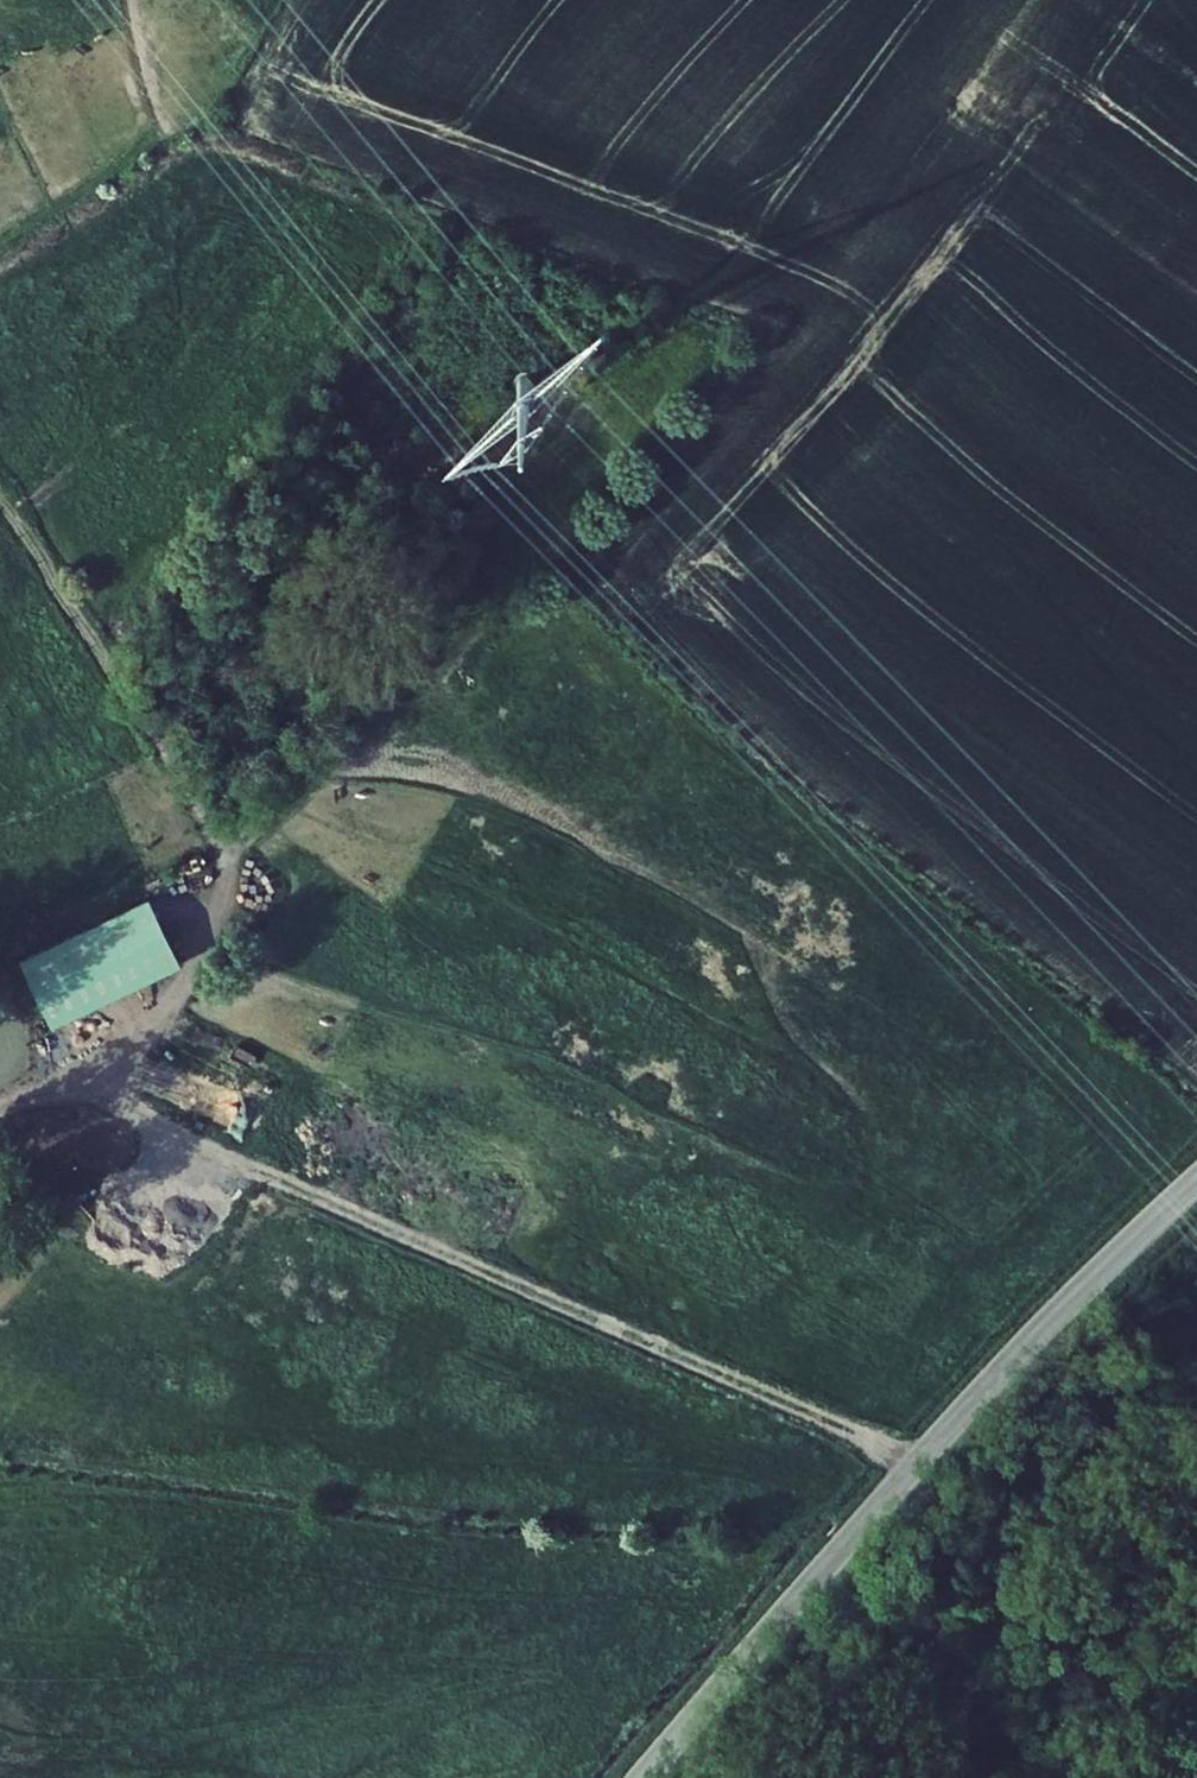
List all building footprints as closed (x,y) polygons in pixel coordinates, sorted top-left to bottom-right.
[(151,885),(20,946),(50,1010),(181,949),(151,885)] [(84,1151),(123,1160),(127,1143),(88,1134),(84,1151)]
